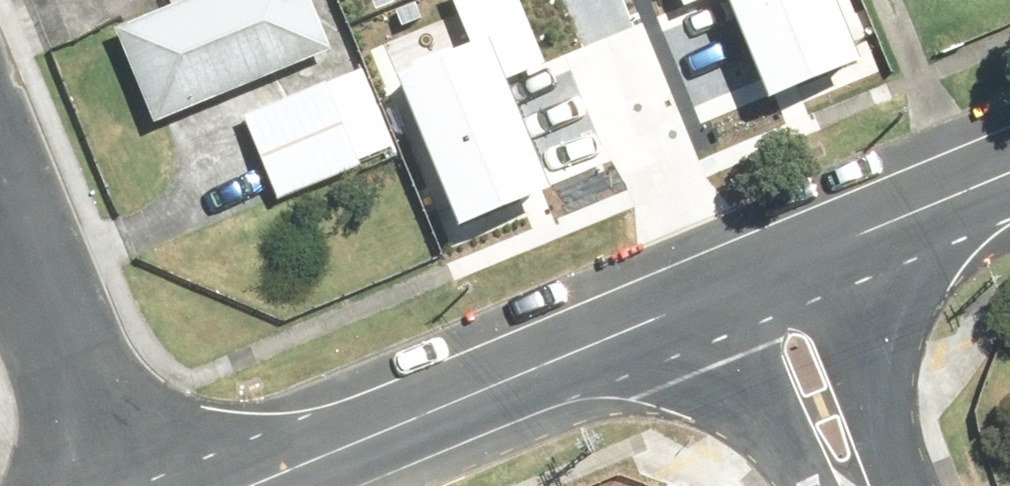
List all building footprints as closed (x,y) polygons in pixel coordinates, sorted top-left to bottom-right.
[(144,135),(333,64),(308,0),(196,0),(196,2),(106,36),(144,135)] [(402,66),(462,219),(546,186),(501,70),(549,52),(528,0),(443,0),(460,44),(402,66)] [(834,0),(737,0),(776,98),(860,66),(834,0)] [(371,73),(235,124),(270,216),(406,164),(371,73)]
